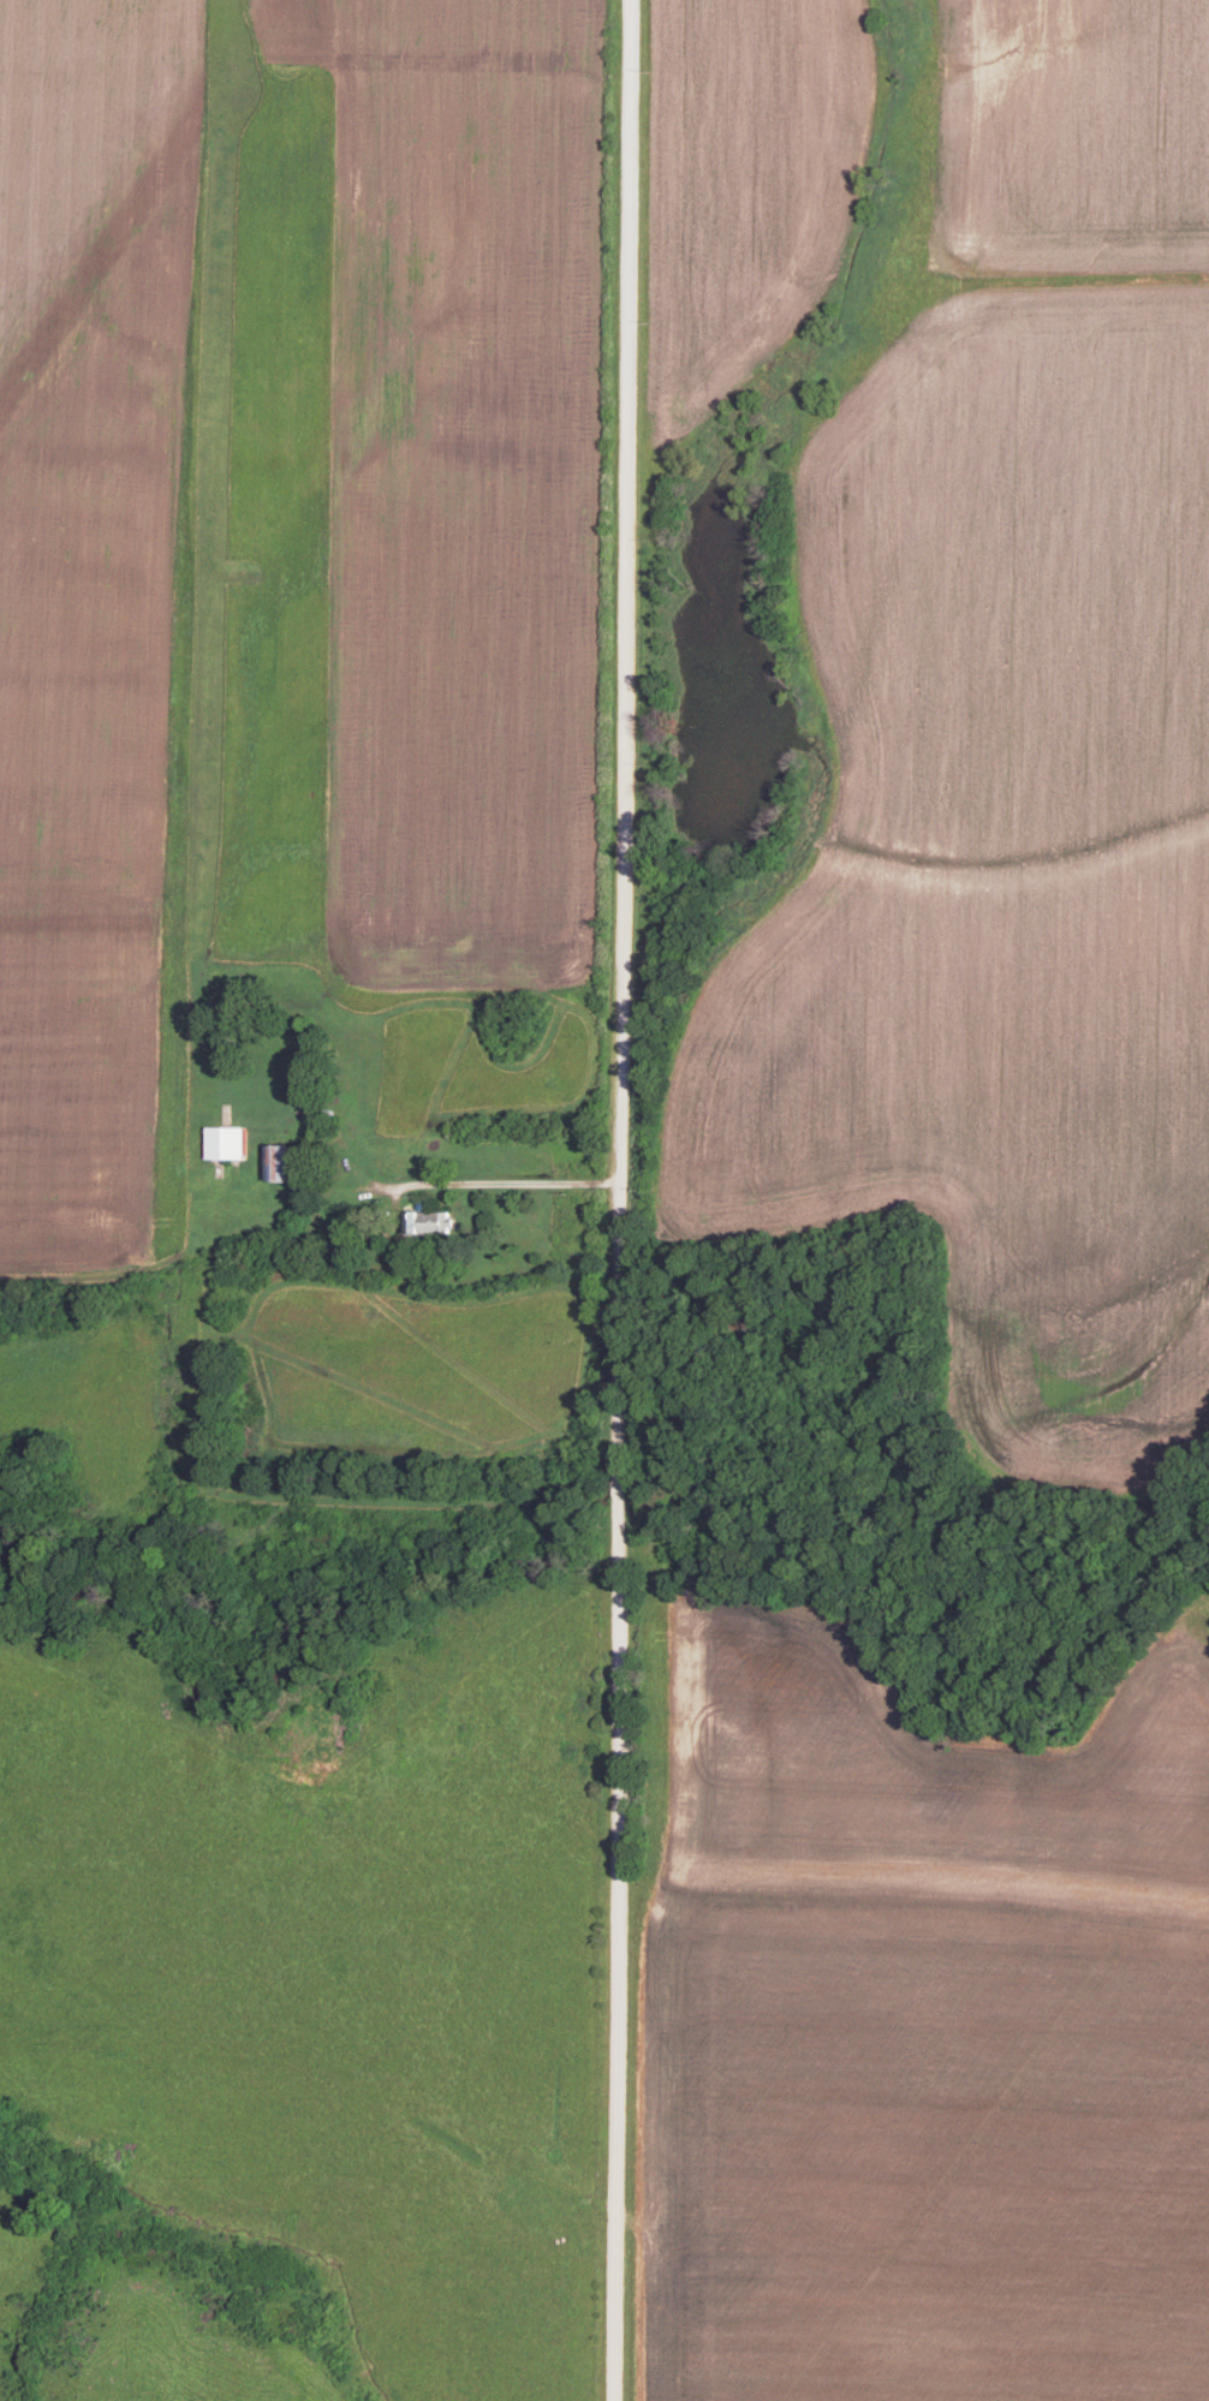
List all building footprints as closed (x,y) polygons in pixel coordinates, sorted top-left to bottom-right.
[(204,1126),(242,1128),(242,1161),(204,1162),(204,1126)] [(270,1141),(272,1177),(295,1176),(294,1140),(270,1141)] [(410,1229),(453,1230),(454,1209),(411,1208),(410,1229)]
